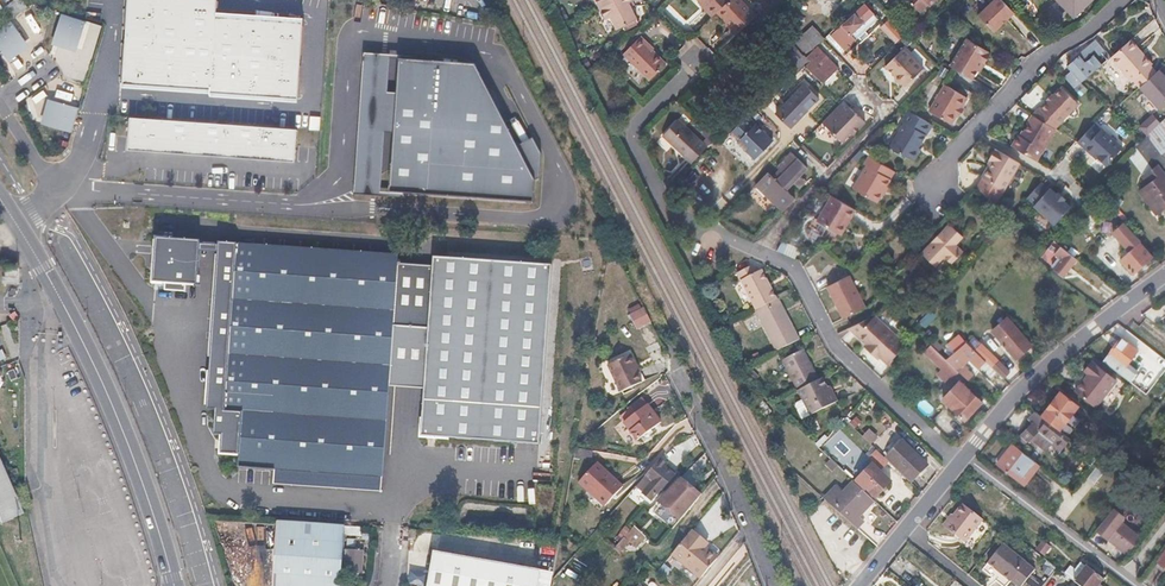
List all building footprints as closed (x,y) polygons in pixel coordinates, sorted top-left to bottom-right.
[(28,6),(23,0),(12,0),(6,4),(14,16),(28,6)] [(122,87),(210,93),(210,97),(297,103),(302,17),(216,11),(217,0),(127,0),(122,87)] [(615,0),(593,0),(597,9),(615,0)] [(597,9),(604,22),(610,19),(617,32),(636,23),(627,6),(634,3),(632,0),(615,0),(597,9)] [(709,6),(706,8),(712,15),(718,10),(728,0),(703,0),(709,6)] [(718,10),(733,25),(731,27),(738,34),(758,15),(744,0),(728,0),(718,10)] [(917,12),(926,3),(928,5),(932,0),(904,0),(917,12)] [(1013,12),(1002,0),(992,0),(978,14),(993,30),(1013,12)] [(1072,17),(1091,0),(1056,0),(1072,17)] [(878,18),(865,3),(831,35),(845,49),(878,18)] [(85,24),(60,16),(53,40),(78,47),(85,24)] [(0,30),(0,56),(2,58),(23,44),(9,24),(0,30)] [(814,29),(811,26),(804,32),(807,35),(814,29)] [(804,32),(792,42),(803,55),(805,54),(822,38),(814,29),(807,35),(804,32)] [(667,62),(642,36),(624,52),(649,80),(667,62)] [(1132,36),(1111,54),(1134,79),(1154,61),(1146,52),(1143,54),(1137,48),(1140,45),(1132,36)] [(988,51),(967,38),(950,65),(972,79),(978,70),(981,65),(983,66),(991,54),(987,52),(988,51)] [(1110,55),(1096,39),(1079,56),(1085,62),(1073,72),(1080,80),(1101,61),(1102,62),(1110,55)] [(792,42),(774,59),(790,77),(801,66),(803,65),(809,59),(806,56),(805,54),(803,55),(792,42)] [(1140,45),(1137,48),(1143,54),(1146,52),(1140,45)] [(806,56),(809,59),(803,65),(821,82),(837,67),(817,46),(806,56)] [(923,67),(903,48),(885,66),(895,76),(894,79),(899,83),(902,83),(905,86),(923,67)] [(390,55),(364,54),(354,194),(380,195),(384,131),(395,132),(398,94),(387,93),(390,55)] [(474,67),(400,61),(398,94),(395,132),(390,192),(533,203),(535,181),(474,67)] [(1155,77),(1164,87),(1164,68),(1155,77)] [(966,97),(945,85),(929,111),(951,123),(956,115),(960,108),(966,97)] [(1144,85),(1138,91),(1146,100),(1152,95),(1144,85)] [(1059,87),(1051,95),(1045,101),(1038,108),(1040,110),(1034,116),(1038,119),(1064,92),(1059,87)] [(1076,103),(1064,92),(1038,119),(1053,127),(1076,103)] [(839,103),(822,121),(841,140),(850,132),(852,134),(864,121),(852,109),(849,112),(844,107),(839,103)] [(47,129),(71,136),(78,111),(55,104),(47,129)] [(901,121),(903,122),(889,146),(913,161),(919,151),(916,149),(919,144),(925,134),(926,134),(932,124),(907,110),(901,121)] [(1026,122),(1027,122),(1022,131),(1024,132),(1021,137),(1038,119),(1034,116),(1030,114),(1026,122)] [(749,116),(732,132),(740,140),(738,142),(754,160),(774,142),(749,116)] [(296,128),(129,117),(127,148),(294,160),(296,128)] [(679,119),(663,135),(693,163),(709,146),(679,119)] [(1038,119),(1021,137),(1012,146),(1034,160),(1054,128),(1053,127),(1038,119)] [(1077,142),(1071,149),(1085,161),(1088,159),(1092,163),(1090,164),(1099,172),(1116,154),(1095,135),(1093,137),(1087,131),(1077,142)] [(1018,135),(1016,134),(1010,145),(1012,146),(1021,137),(1018,135)] [(1005,154),(994,147),(987,158),(988,159),(991,160),(988,164),(981,176),(983,177),(1005,154)] [(794,151),(780,166),(782,169),(776,176),(771,172),(758,185),(786,211),(799,198),(788,188),(796,181),(803,173),(809,166),(794,151)] [(1018,162),(1005,154),(983,177),(1002,188),(1018,162)] [(863,163),(866,165),(852,187),(876,201),(890,179),(889,178),(893,171),(868,156),(863,163)] [(1149,182),(1141,188),(1158,212),(1164,206),(1164,167),(1163,168),(1158,161),(1143,173),(1149,182)] [(809,179),(803,173),(796,181),(802,187),(809,179)] [(1039,184),(1025,198),(1034,206),(1033,208),(1052,226),(1068,208),(1048,190),(1047,192),(1039,184)] [(856,210),(833,196),(818,220),(837,232),(842,224),(846,226),(856,210)] [(1122,252),(1120,254),(1123,257),(1120,260),(1131,272),(1151,256),(1138,241),(1139,240),(1123,222),(1112,231),(1125,246),(1120,250),(1122,252)] [(962,236),(949,223),(920,253),(934,266),(944,255),(952,262),(962,251),(954,244),(962,236)] [(846,226),(842,224),(837,232),(841,234),(846,226)] [(155,238),(152,284),(196,287),(199,241),(155,238)] [(381,490),(389,387),(393,326),(397,264),(398,254),(220,242),(208,409),(216,409),(243,411),(240,456),(239,466),(276,469),(275,482),(381,490)] [(1042,249),(1033,242),(1029,248),(1038,254),(1042,249)] [(1076,258),(1060,245),(1047,261),(1063,274),(1076,258)] [(393,326),(389,387),(424,389),(421,437),(540,446),(553,266),(435,258),(434,266),(430,329),(393,326)] [(434,266),(397,264),(393,326),(430,329),(434,266)] [(9,282),(18,282),(18,265),(15,265),(6,265),(6,277),(9,276),(9,282)] [(752,265),(739,271),(758,310),(778,299),(762,269),(756,272),(752,265)] [(850,275),(829,286),(845,318),(867,307),(850,275)] [(778,299),(758,310),(778,351),(801,340),(779,299),(778,299)] [(871,316),(851,326),(868,343),(872,348),(870,350),(879,359),(880,357),(893,369),(899,363),(894,358),(908,342),(878,313),(873,318),(871,316)] [(1006,318),(993,332),(998,337),(995,340),(1007,351),(1009,348),(1019,358),(1033,344),(1006,318)] [(1052,318),(1045,323),(1050,328),(1056,323),(1052,318)] [(1037,323),(1030,329),(1037,339),(1045,333),(1037,323)] [(1138,349),(1122,337),(1103,361),(1114,369),(1120,362),(1125,365),(1138,349)] [(973,350),(964,341),(946,360),(960,373),(969,381),(974,376),(961,364),(973,350)] [(924,349),(926,353),(946,372),(954,379),(960,373),(946,360),(929,343),(924,349)] [(988,350),(981,343),(974,349),(981,356),(988,350)] [(803,349),(783,359),(799,390),(819,379),(803,349)] [(988,350),(981,356),(992,367),(999,360),(988,350)] [(637,367),(634,368),(628,357),(607,367),(620,394),(641,384),(637,375),(640,373),(637,367)] [(1009,371),(999,360),(992,367),(1003,377),(1009,371)] [(1087,372),(1091,375),(1088,380),(1086,379),(1077,392),(1084,397),(1097,407),(1117,381),(1094,363),(1087,372)] [(990,366),(985,371),(995,381),(1000,376),(990,366)] [(946,372),(942,377),(950,384),(954,379),(946,372)] [(888,374),(884,379),(890,384),(894,380),(888,374)] [(819,379),(799,390),(811,415),(839,400),(834,390),(831,392),(828,387),(823,377),(819,379)] [(982,402),(959,381),(942,399),(965,419),(982,402)] [(1078,405),(1060,391),(1041,415),(1058,429),(1078,405)] [(661,422),(643,397),(628,408),(633,415),(624,422),(637,439),(661,422)] [(220,454),(240,456),(243,411),(216,409),(214,435),(221,435),(220,454)] [(1025,418),(1029,421),(1020,433),(1029,441),(1033,436),(1041,442),(1044,437),(1050,442),(1047,447),(1055,454),(1059,450),(1061,452),(1071,439),(1058,429),(1041,415),(1036,411),(1025,418)] [(1050,442),(1044,437),(1041,442),(1047,447),(1050,442)] [(929,464),(903,439),(888,455),(913,480),(929,464)] [(1042,467),(1012,444),(997,464),(1008,472),(1012,468),(1019,473),(1028,480),(1033,473),(1036,475),(1042,467)] [(867,459),(871,463),(879,471),(890,460),(877,448),(867,459)] [(663,468),(657,462),(636,486),(652,500),(674,475),(665,466),(663,468)] [(603,504),(620,484),(597,463),(580,483),(603,504)] [(871,463),(854,480),(855,481),(865,490),(866,488),(876,497),(890,481),(881,472),(879,471),(871,463)] [(0,465),(0,520),(20,511),(0,465)] [(1012,468),(1008,472),(1016,478),(1019,473),(1012,468)] [(1152,473),(1145,469),(1137,480),(1143,485),(1152,473)] [(681,477),(678,479),(699,498),(701,495),(681,477)] [(699,498),(678,479),(657,500),(680,521),(699,498)] [(837,486),(830,495),(844,508),(842,511),(858,525),(864,518),(858,513),(873,497),(865,490),(855,481),(844,492),(837,486)] [(963,502),(952,516),(944,525),(964,541),(983,518),(963,502)] [(952,516),(949,514),(942,523),(944,525),(952,516)] [(278,519),(274,585),(340,585),(344,524),(278,519)] [(1109,528),(1113,531),(1107,539),(1126,554),(1140,536),(1120,522),(1118,525),(1113,522),(1109,528)] [(646,535),(634,525),(614,548),(620,553),(631,540),(637,546),(646,535)] [(704,541),(691,530),(674,552),(702,576),(718,557),(706,547),(702,543),(704,541)] [(1003,544),(988,562),(1011,580),(1018,585),(1021,585),(1035,569),(1003,544)] [(343,572),(363,573),(364,549),(344,548),(343,572)] [(428,585),(538,585),(541,570),(433,551),(428,585)] [(1077,569),(1072,565),(1066,573),(1075,580),(1087,565),(1082,562),(1077,569)] [(671,570),(664,564),(659,570),(666,576),(671,570)] [(1087,565),(1075,580),(1077,582),(1082,585),(1099,585),(1101,583),(1105,578),(1087,564),(1087,565)]
